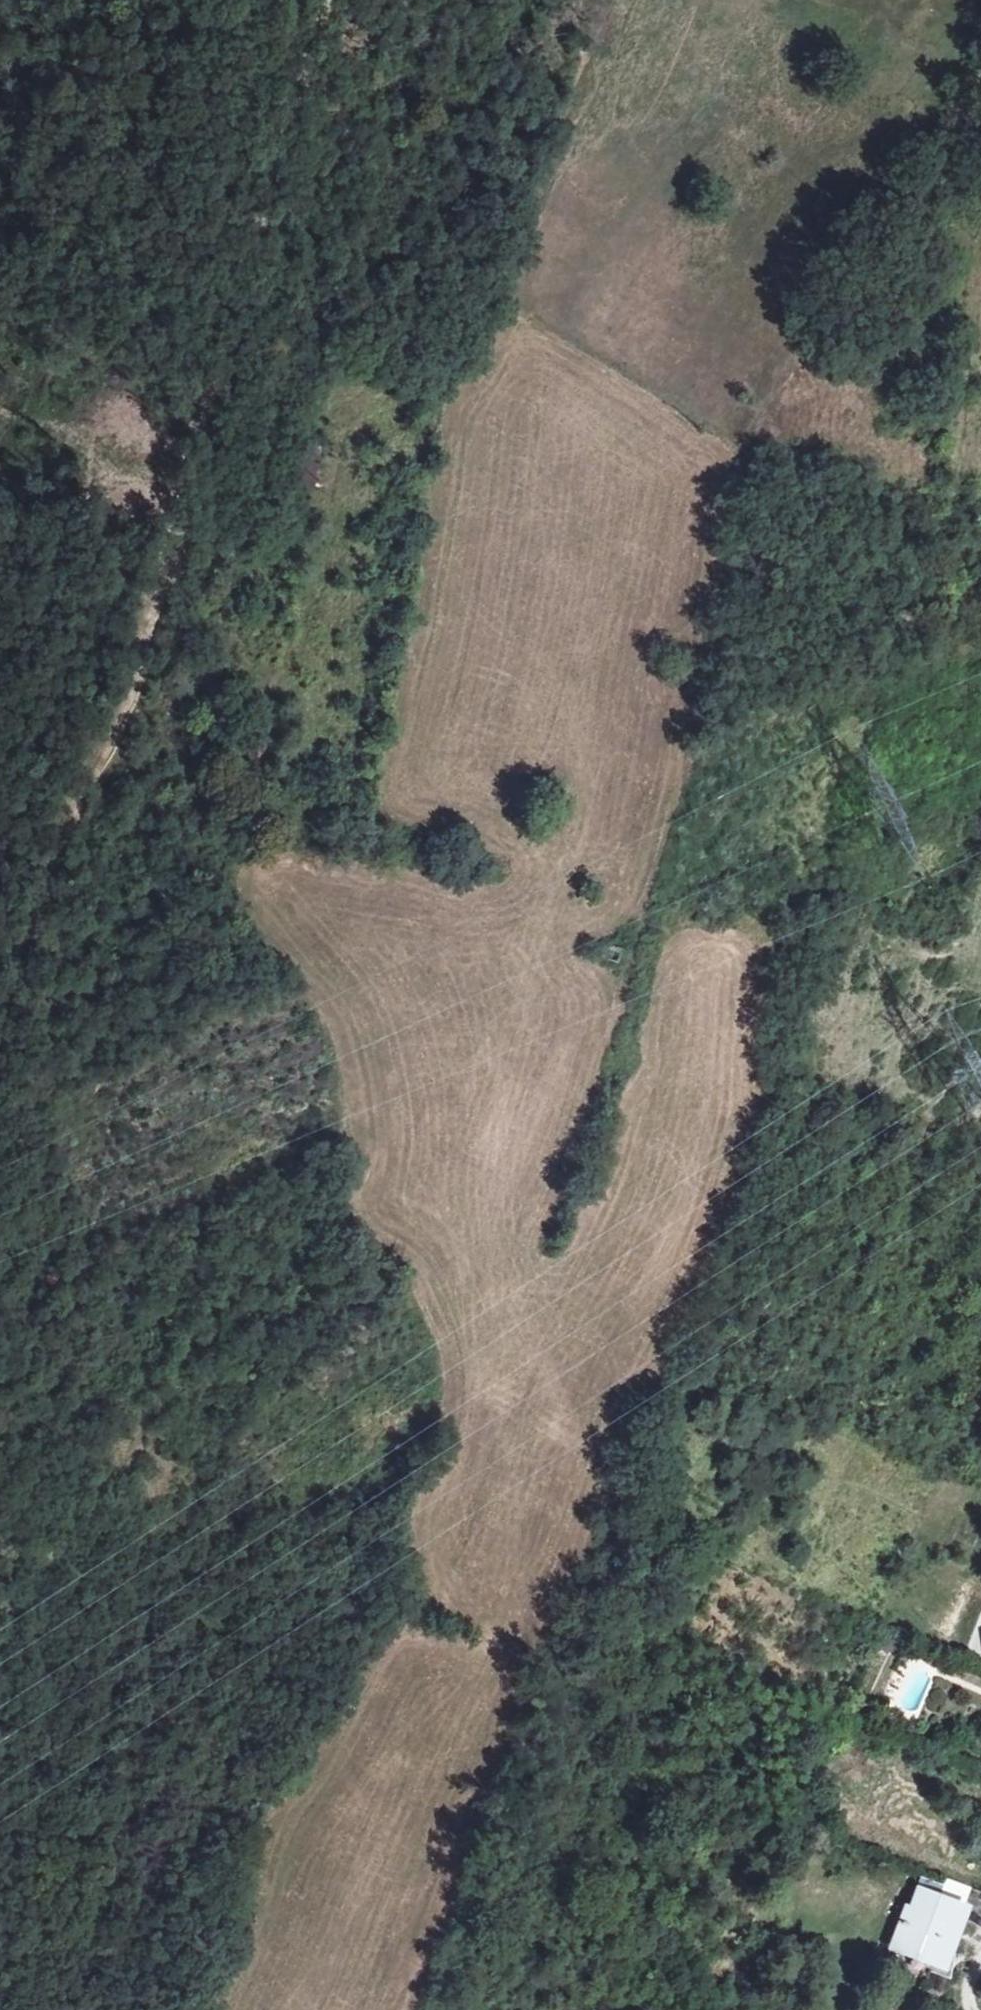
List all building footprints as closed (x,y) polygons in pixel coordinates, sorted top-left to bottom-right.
[(314,446),(298,449),(305,485),(321,482),(314,446)] [(951,1933),(972,1881),(946,1870),(937,1890),(913,1882),(890,1939),(941,1959),(947,1943),(953,1945),(957,1936),(951,1933)]
